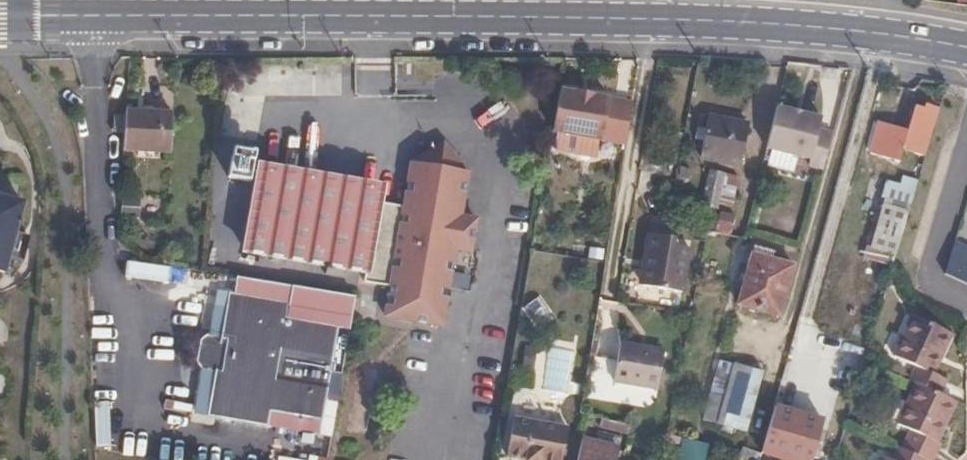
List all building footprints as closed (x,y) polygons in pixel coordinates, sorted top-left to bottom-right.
[(559,93),(551,136),(558,137),(599,144),(624,148),(632,105),(595,100),(594,95),(576,93),(576,96),(559,93)] [(823,168),(832,133),(819,129),(821,118),(776,107),(766,148),(799,156),(811,159),(810,165),(823,168)] [(934,114),(913,107),(901,149),(922,155),(934,114)] [(174,115),(127,112),(125,150),(143,152),(142,158),(161,160),(162,153),(171,153),(174,115)] [(126,117),(118,116),(117,128),(115,129),(115,134),(125,134),(126,117)] [(747,133),(707,123),(699,163),(739,171),(747,133)] [(834,134),(832,133),(823,168),(825,169),(834,134)] [(599,144),(558,137),(554,153),(597,160),(599,144)] [(389,288),(384,318),(440,328),(454,250),(471,252),(476,221),(460,218),(467,174),(458,173),(458,165),(446,147),(439,146),(412,163),(403,208),(378,204),(380,194),(260,172),(246,253),(364,274),(363,283),(389,288)] [(799,156),(766,148),(762,165),(794,173),(799,156)] [(253,163),(232,159),(228,178),(250,182),(253,163)] [(737,191),(739,176),(708,170),(700,207),(718,210),(723,189),(737,191)] [(885,201),(883,205),(908,212),(917,180),(902,175),(899,184),(885,179),(880,199),(885,201)] [(17,200),(0,196),(0,270),(17,200)] [(122,218),(141,220),(141,199),(123,197),(122,218)] [(896,253),(908,212),(883,205),(871,246),(888,250),(896,253)] [(642,285),(682,292),(690,249),(674,246),(675,238),(648,233),(643,260),(647,261),(642,285)] [(944,274),(966,285),(966,247),(954,241),(944,274)] [(888,250),(871,246),(867,244),(864,256),(884,262),(888,250)] [(793,268),(752,255),(739,306),(779,317),(793,268)] [(213,375),(206,417),(313,439),(332,328),(342,330),(348,299),(236,279),(233,295),(229,294),(220,340),(198,335),(178,349),(191,370),(213,375)] [(925,323),(902,362),(925,376),(917,389),(922,393),(902,430),(914,438),(904,455),(901,453),(897,459),(939,459),(942,454),(937,450),(959,412),(945,406),(953,391),(940,383),(961,344),(925,323)] [(664,352),(621,343),(614,381),(622,382),(651,388),(657,390),(664,352)] [(715,424),(732,365),(717,361),(701,421),(715,424)] [(762,372),(733,362),(732,365),(715,424),(744,433),(753,403),(762,372)] [(651,388),(622,382),(618,399),(647,405),(651,388)] [(92,403),(93,448),(109,448),(108,403),(92,403)] [(771,409),(753,403),(742,440),(762,445),(771,409)] [(825,422),(776,407),(768,434),(818,450),(825,422)] [(516,413),(509,454),(528,458),(528,459),(565,459),(571,425),(516,413)] [(815,448),(768,434),(762,455),(780,459),(812,459),(815,448)] [(578,459),(615,459),(618,448),(583,439),(578,459)]
